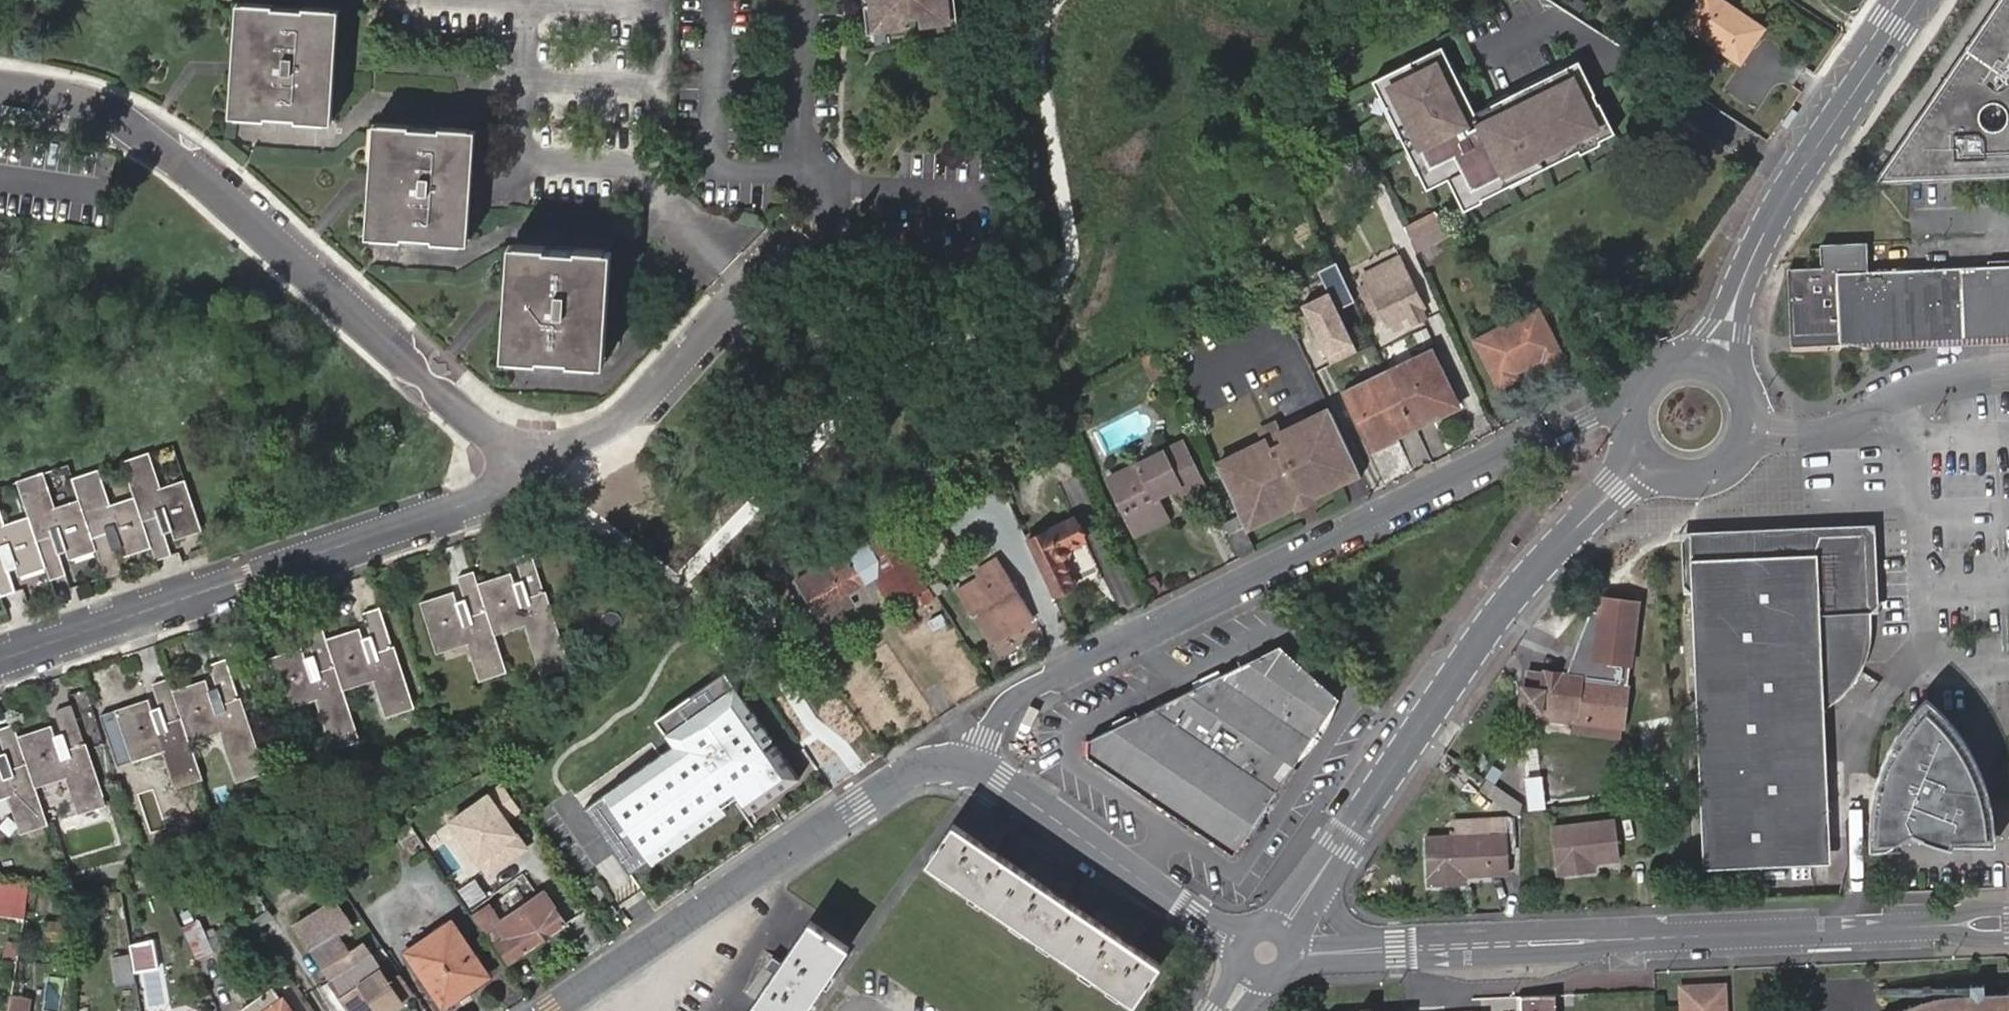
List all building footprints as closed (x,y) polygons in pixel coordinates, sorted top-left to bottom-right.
[(876,5),(879,28),(907,26),(907,18),(924,15),(925,23),(951,19),(949,0),(875,0),(876,5)] [(951,19),(952,24),(961,22),(958,0),(949,0),(951,19)] [(1686,22),(1741,61),(1762,28),(1721,0),(1701,0),(1686,22)] [(1879,178),(2008,173),(2008,0),(2000,0),(1879,178)] [(226,117),(233,117),(242,3),(235,2),(226,117)] [(242,3),(233,117),(262,119),(263,117),(294,119),(294,121),(322,123),(332,10),(303,7),(304,10),(272,8),(271,5),(242,3)] [(879,33),(879,28),(876,5),(866,5),(869,34),(879,33)] [(332,10),(322,123),(330,124),(340,11),(332,10)] [(1440,45),(1371,80),(1379,96),(1426,189),(1447,178),(1463,210),(1482,200),(1481,198),(1578,149),(1579,152),(1599,142),(1597,139),(1613,131),(1598,101),(1597,101),(1592,93),(1593,92),(1576,59),(1508,94),(1488,104),(1473,112),(1440,45)] [(361,239),(368,240),(377,126),(369,125),(361,239)] [(377,126),(368,240),(398,242),(398,240),(430,242),(430,245),(458,247),(467,133),(438,131),(438,133),(407,131),(407,128),(377,126)] [(467,133),(458,247),(465,247),(474,133),(467,133)] [(1435,208),(1406,220),(1417,247),(1446,235),(1435,208)] [(1794,270),(1792,273),(1793,324),(1819,335),(1843,334),(1995,328),(1992,265),(1866,270),(1865,245),(1820,248),(1821,268),(1794,270)] [(495,362),(503,363),(512,250),(503,249),(495,362)] [(512,250),(503,363),(531,365),(532,362),(564,364),(563,367),(592,369),(601,256),(573,254),(573,256),(540,254),(539,252),(512,250)] [(601,256),(592,369),(599,369),(608,257),(601,256)] [(1995,328),(2008,327),(2008,264),(1992,265),(1995,328)] [(1372,297),(1387,326),(1423,308),(1408,279),(1372,297)] [(1333,292),(1304,304),(1329,363),(1358,350),(1333,292)] [(1470,341),(1493,387),(1511,378),(1510,374),(1534,361),(1537,365),(1554,357),(1532,311),(1470,341)] [(1995,328),(1843,334),(1819,335),(1793,324),(1794,347),(2008,337),(2008,327),(1995,328)] [(1434,351),(1389,372),(1416,428),(1458,407),(1441,374),(1444,372),(1434,351)] [(1345,393),(1346,394),(1354,411),(1360,409),(1378,446),(1416,428),(1389,372),(1345,393)] [(1348,476),(1321,419),(1318,414),(1283,429),(1277,423),(1262,432),(1267,440),(1234,456),(1235,460),(1216,470),(1239,516),(1244,528),(1264,517),(1266,521),(1300,503),(1295,495),(1312,487),(1315,496),(1349,478),(1348,476)] [(1358,470),(1331,414),(1321,419),(1348,476),(1358,470)] [(1201,484),(1182,442),(1116,473),(1126,496),(1117,501),(1129,527),(1160,512),(1153,495),(1178,483),(1182,494),(1201,484)] [(39,473),(36,473),(40,548),(41,566),(46,564),(50,577),(66,572),(56,543),(63,540),(68,556),(98,546),(107,574),(123,569),(112,539),(120,536),(126,552),(153,543),(158,556),(175,550),(164,521),(170,519),(176,534),(202,526),(184,477),(159,485),(146,451),(123,459),(135,493),(107,502),(96,469),(73,477),(79,495),(50,505),(39,473)] [(1362,478),(1358,470),(1348,476),(1349,478),(1351,484),(1362,478)] [(36,473),(17,480),(28,513),(2,523),(0,518),(0,594),(16,589),(7,561),(15,558),(20,572),(41,566),(40,548),(36,473)] [(1116,473),(1106,478),(1117,501),(1126,496),(1116,473)] [(1318,502),(1315,496),(1312,487),(1295,495),(1300,503),(1302,509),(1318,502)] [(1165,521),(1160,512),(1129,527),(1133,536),(1165,521)] [(1242,557),(1255,550),(1248,535),(1244,528),(1239,516),(1225,523),(1242,557)] [(1027,541),(1055,599),(1079,587),(1069,561),(1074,550),(1091,543),(1079,517),(1027,541)] [(1264,517),(1244,528),(1248,535),(1268,525),(1266,521),(1264,517)] [(922,569),(943,558),(921,520),(900,533),(922,569)] [(1880,611),(1878,524),(1805,529),(1688,534),(1703,869),(1834,864),(1827,708),(1841,697),(1849,690),(1854,682),(1861,672),(1868,659),(1870,640),(1872,612),(1880,611)] [(809,589),(827,617),(850,602),(841,589),(858,577),(840,550),(823,562),(831,574),(809,589)] [(421,604),(436,649),(469,639),(483,678),(508,670),(495,630),(526,620),(544,674),(570,666),(533,553),(516,558),(524,584),(516,587),(512,573),(479,584),(475,572),(459,578),(468,604),(459,607),(454,592),(421,604)] [(976,574),(980,580),(1002,566),(998,560),(976,574)] [(1002,566),(980,580),(959,592),(987,641),(1030,614),(1002,566)] [(1619,728),(1636,605),(1600,599),(1598,613),(1588,611),(1563,676),(1559,675),(1559,674),(1542,672),(1541,674),(1526,671),(1523,688),(1521,688),(1518,707),(1537,710),(1536,718),(1544,719),(1545,711),(1566,714),(1565,722),(1572,723),(1572,720),(1619,728)] [(270,657),(286,709),(321,697),(338,748),(361,740),(343,690),(376,678),(388,713),(412,705),(380,608),(364,613),(373,639),(364,642),(359,628),(326,638),(322,627),(307,632),(315,658),(308,660),(303,646),(270,657)] [(1090,739),(1089,756),(1233,855),(1339,698),(1280,645),(1090,739)] [(101,715),(119,765),(164,750),(176,785),(204,776),(192,741),(222,731),(239,780),(263,772),(225,660),(211,665),(220,692),(212,695),(206,680),(173,691),(169,679),(153,684),(162,711),(154,714),(149,699),(101,715)] [(674,744),(581,808),(627,875),(739,797),(750,812),(799,779),(726,673),(657,720),(674,744)] [(50,727),(53,781),(67,777),(79,811),(103,804),(70,706),(55,712),(64,738),(56,741),(50,727)] [(1565,722),(1566,714),(1545,711),(1544,719),(1565,722)] [(1619,728),(1572,720),(1572,723),(1570,731),(1618,738),(1619,728)] [(1940,838),(1948,841),(1981,841),(1981,827),(1978,813),(1975,799),(1970,786),(1963,774),(1960,768),(1951,756),(1942,746),(1926,732),(1914,725),(1903,738),(1894,753),(1882,779),(1876,801),(1874,824),(1875,836),(1908,836),(1917,840),(1924,843),(1937,845),(1940,838)] [(53,781),(50,727),(18,737),(14,726),(0,730),(0,739),(6,756),(0,758),(0,799),(10,795),(21,830),(46,822),(35,788),(53,781)] [(1543,775),(1525,777),(1530,811),(1548,809),(1543,775)] [(505,786),(453,820),(490,874),(528,848),(508,818),(521,809),(505,786)] [(1454,833),(1423,834),(1424,873),(1427,872),(1427,882),(1457,881),(1457,871),(1463,871),(1505,869),(1504,816),(1486,817),(1487,832),(1454,833)] [(1486,817),(1454,819),(1454,833),(1487,832),(1486,817)] [(1586,861),(1591,861),(1618,858),(1613,820),(1549,828),(1554,867),(1556,867),(1558,876),(1588,873),(1586,861)] [(927,863),(1135,1003),(1160,965),(954,824),(927,863)] [(1948,849),(1948,841),(1940,838),(1937,845),(1948,849)] [(511,961),(567,923),(547,892),(504,920),(492,903),(478,911),(511,961)] [(136,896),(120,902),(132,972),(155,968),(150,937),(144,939),(136,896)] [(24,907),(0,903),(0,928),(20,931),(24,907)] [(338,904),(298,930),(334,983),(362,964),(374,957),(366,946),(353,955),(341,937),(354,928),(338,904)] [(750,1010),(806,1010),(849,948),(811,921),(750,1010)] [(411,951),(446,1003),(487,976),(452,924),(411,951)] [(45,926),(45,939),(70,939),(70,926),(45,926)] [(353,1010),(392,1010),(405,1003),(391,984),(374,957),(362,964),(334,983),(353,1010)] [(417,994),(404,975),(391,984),(405,1003),(417,994)] [(2008,1009),(2008,992),(1984,994),(1984,984),(1882,987),(1883,997),(1952,995),(1946,997),(1932,998),(1911,1004),(1897,1010),(1929,1010),(1936,1009),(1946,1007),(1956,1006),(2007,1004),(2008,1009)] [(1684,1010),(1722,1010),(1722,987),(1683,988),(1684,1010)] [(283,1003),(282,1004),(273,992),(245,1010),(289,1010),(283,1003)] [(1517,1010),(1555,1010),(1554,995),(1516,998),(1517,1010)] [(32,1002),(14,1000),(12,1010),(30,1010),(32,1002)]
